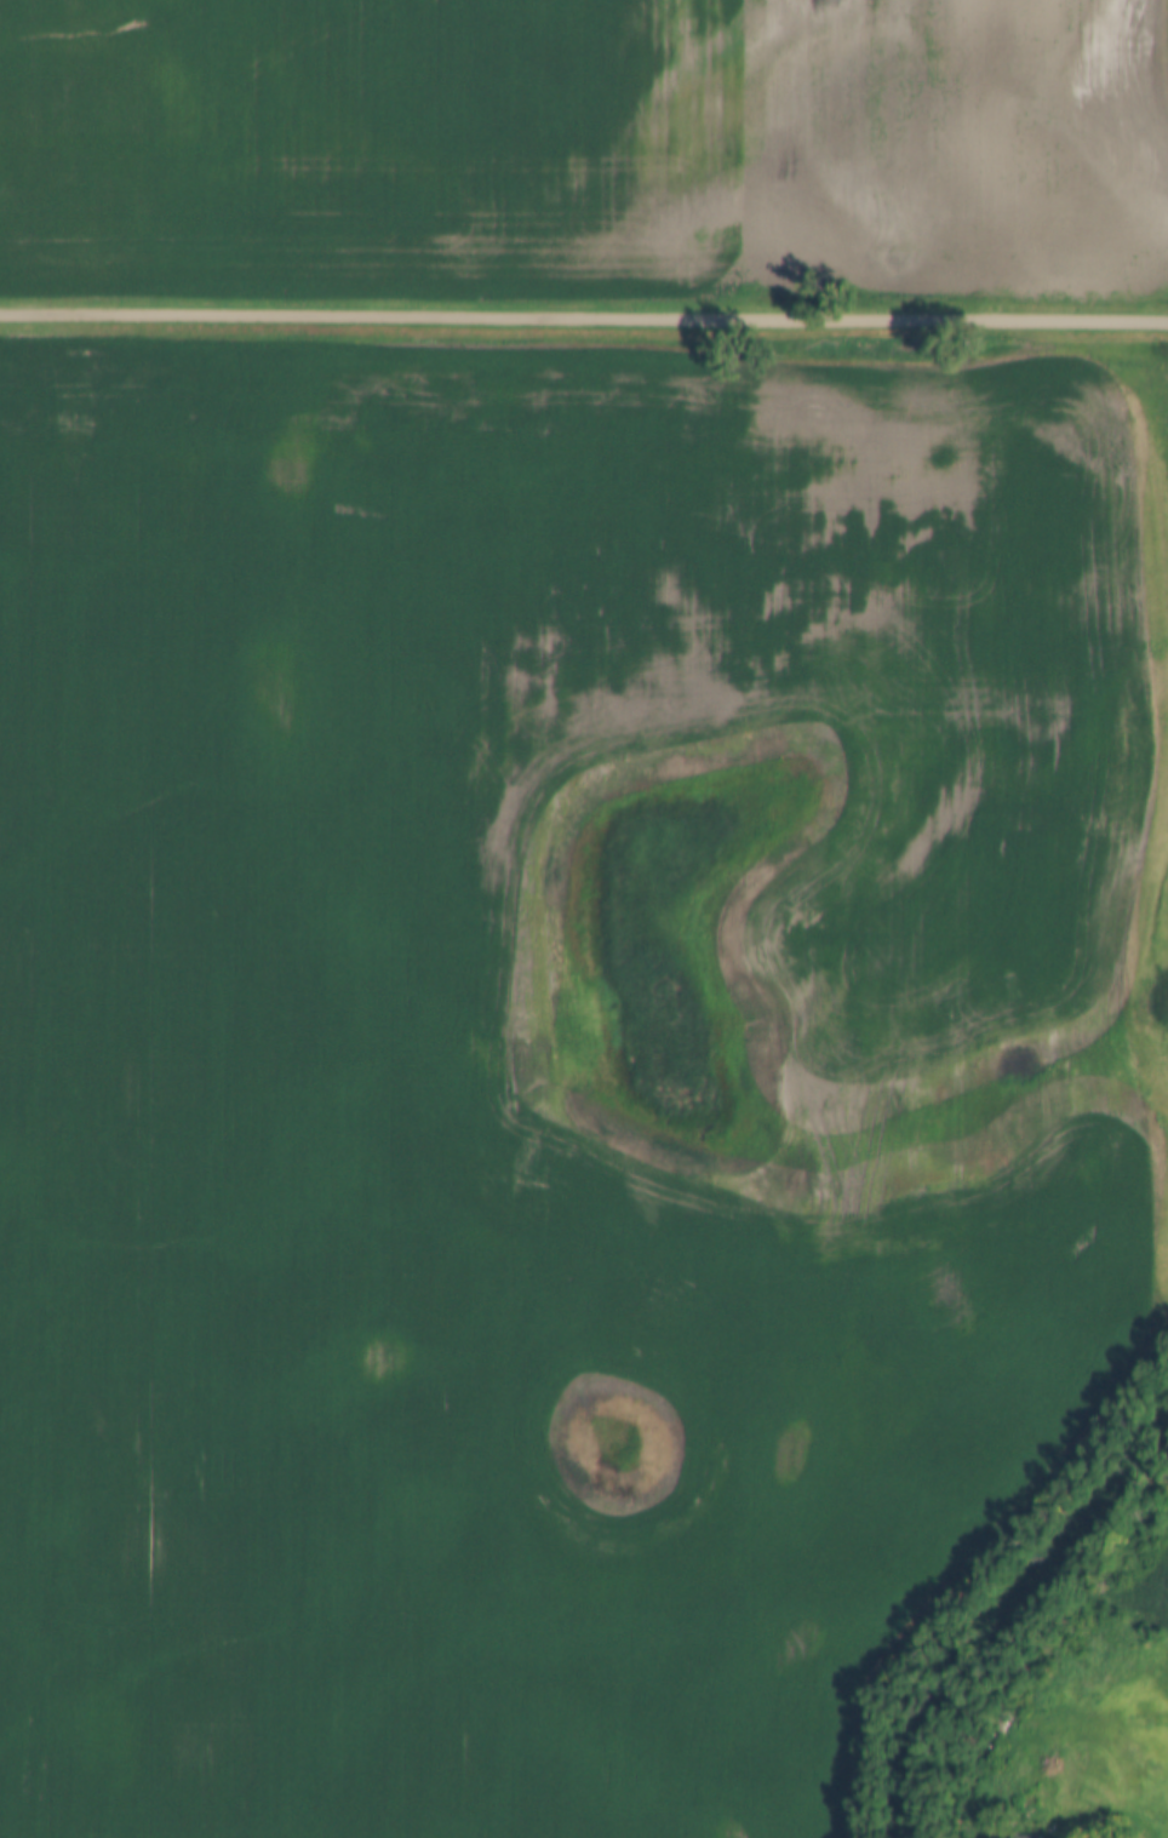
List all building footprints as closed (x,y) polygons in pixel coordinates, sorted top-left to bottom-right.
[(1019,1718),(1022,1735),(1038,1732),(1035,1716),(1019,1718)] [(1028,1770),(1042,1770),(1042,1747),(1028,1747),(1028,1770)] [(1025,1792),(1039,1789),(1036,1776),(1022,1779),(1025,1792)] [(1022,1809),(1034,1816),(1040,1806),(1028,1798),(1022,1809)]
